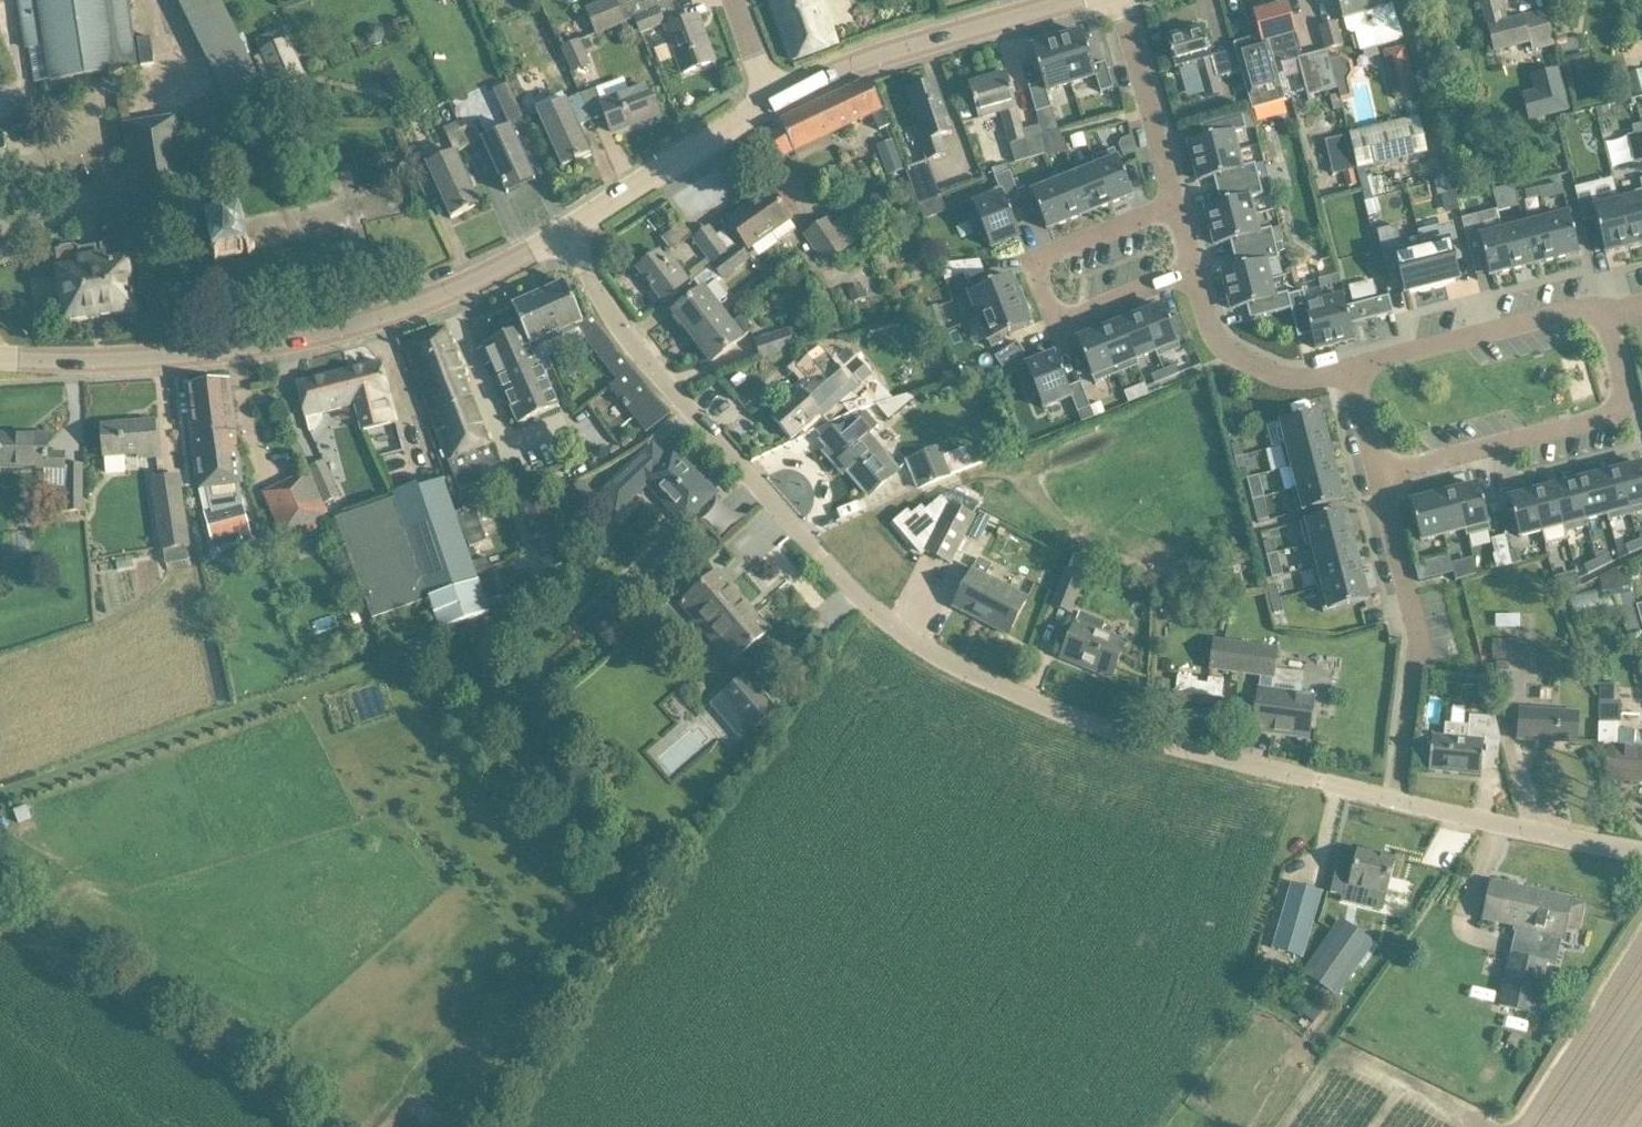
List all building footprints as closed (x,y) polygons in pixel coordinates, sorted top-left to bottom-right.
[(26,50),(29,49),(35,83),(49,81),(50,83),(120,73),(119,70),(138,67),(128,0),(19,0),(26,50)] [(236,114),(270,99),(225,0),(185,0),(236,114)] [(586,9),(596,34),(597,36),(626,24),(625,22),(629,20),(630,21),(635,19),(671,4),(669,0),(607,0),(586,9)] [(793,61),(837,45),(820,0),(771,0),(793,61)] [(1343,22),(1346,21),(1348,31),(1353,34),(1367,30),(1373,33),(1377,46),(1403,39),(1394,7),(1385,10),(1382,0),(1337,0),(1343,22)] [(1488,26),(1489,25),(1496,52),(1531,43),(1534,51),(1556,45),(1547,11),(1509,21),(1506,11),(1501,12),(1499,4),(1498,0),(1481,0),(1488,26)] [(635,19),(638,26),(641,34),(666,24),(667,28),(684,73),(713,63),(697,17),(678,24),(671,4),(635,19)] [(1254,14),(1260,37),(1262,43),(1269,41),(1273,54),(1285,51),(1286,53),(1300,50),(1294,26),(1288,4),(1254,14)] [(1321,27),(1327,49),(1342,45),(1336,22),(1321,27)] [(1217,78),(1240,71),(1235,50),(1211,57),(1203,29),(1167,39),(1175,69),(1197,62),(1207,98),(1222,94),(1217,78)] [(1093,66),(1082,33),(1058,41),(1071,84),(1095,76),(1101,93),(1114,88),(1106,62),(1093,66)] [(1235,50),(1240,71),(1241,70),(1253,109),(1286,100),(1273,54),(1269,41),(1262,43),(1260,37),(1234,44),(1235,50)] [(1581,37),(1556,42),(1559,55),(1584,50),(1581,37)] [(260,49),(262,54),(256,57),(269,90),(276,87),(277,90),(306,78),(289,38),(260,49)] [(562,48),(573,72),(590,65),(579,41),(562,48)] [(1071,84),(1057,41),(1032,49),(1043,82),(1029,87),(1037,113),(1052,108),(1047,92),(1071,84)] [(1384,52),(1395,96),(1397,96),(1398,100),(1415,96),(1414,91),(1416,91),(1405,46),(1384,52)] [(1337,89),(1333,73),(1328,51),(1298,58),(1308,96),(1337,89)] [(1342,55),(1330,59),(1336,86),(1350,82),(1355,74),(1352,61),(1342,55)] [(1537,92),(1525,95),(1531,119),(1567,109),(1557,70),(1533,77),(1537,92)] [(1629,75),(1634,96),(1641,94),(1641,71),(1629,75)] [(1008,76),(970,87),(976,108),(979,119),(1001,113),(1012,151),(1015,162),(1029,158),(1046,153),(1042,136),(1039,126),(1022,131),(1022,130),(1016,109),(1014,98),(1008,76)] [(758,141),(772,164),(794,151),(872,114),(880,130),(891,125),(870,80),(781,121),(783,126),(758,141)] [(928,161),(947,155),(941,138),(952,134),(934,81),(909,90),(921,125),(916,127),(928,161)] [(523,152),(537,146),(508,84),(492,91),(509,127),(483,139),(483,140),(507,193),(536,180),(523,152)] [(602,104),(613,133),(658,116),(648,87),(602,104)] [(563,93),(535,106),(538,113),(563,167),(576,161),(591,155),(578,127),(592,120),(580,94),(566,100),(563,93)] [(1338,94),(1329,97),(1333,111),(1342,108),(1340,100),(1338,94)] [(453,103),(459,117),(471,112),(465,98),(453,103)] [(968,106),(960,108),(963,120),(972,118),(968,106)] [(1609,106),(1596,110),(1599,120),(1611,117),(1609,106)] [(1194,162),(1238,150),(1234,133),(1247,130),(1243,114),(1200,124),(1204,139),(1189,142),(1194,162)] [(469,146),(483,140),(483,139),(476,123),(472,115),(458,122),(469,146)] [(128,125),(139,207),(187,201),(176,117),(128,125)] [(1428,153),(1419,117),(1350,134),(1358,169),(1428,153)] [(458,122),(444,128),(447,136),(455,152),(455,153),(455,152),(469,146),(458,122)] [(1634,126),(1635,134),(1641,132),(1641,127),(1641,124),(1634,126)] [(1042,136),(1048,158),(1066,152),(1060,131),(1042,136)] [(419,148),(405,154),(425,197),(439,191),(452,219),(470,211),(469,210),(480,205),(455,152),(455,153),(455,152),(427,165),(419,148)] [(1092,159),(1096,169),(1097,168),(1111,204),(1133,196),(1115,149),(1092,159)] [(1217,190),(1260,179),(1256,163),(1242,167),(1238,150),(1194,162),(1199,181),(1214,177),(1217,190)] [(1329,156),(1331,164),(1344,172),(1348,187),(1357,184),(1349,151),(1329,156)] [(897,155),(882,161),(887,175),(902,169),(897,155)] [(991,170),(995,178),(999,176),(1009,172),(1007,165),(991,170)] [(1111,204),(1097,168),(1096,169),(1076,177),(1090,213),(1111,204)] [(999,189),(972,200),(978,215),(974,217),(982,234),(985,233),(991,248),(1020,236),(1007,204),(1020,199),(1019,196),(1015,186),(1009,172),(999,176),(995,178),(999,189)] [(1054,185),(1069,221),(1090,213),(1076,177),(1054,185)] [(1264,194),(1260,179),(1217,190),(1220,203),(1206,207),(1211,226),(1254,215),(1250,198),(1264,194)] [(1022,183),(1015,186),(1019,196),(1026,193),(1022,183)] [(1552,187),(1554,197),(1564,194),(1562,184),(1552,187)] [(1069,221),(1054,185),(1033,194),(1047,230),(1069,221)] [(919,204),(941,197),(938,186),(915,194),(919,204)] [(1539,188),(1526,191),(1527,200),(1541,197),(1539,188)] [(1507,190),(1494,193),(1496,201),(1509,198),(1507,190)] [(1631,247),(1641,244),(1641,190),(1618,197),(1631,247)] [(729,221),(742,239),(749,248),(772,233),(779,242),(796,230),(790,220),(791,219),(771,191),(729,221)] [(1631,247),(1618,197),(1593,203),(1590,193),(1577,196),(1584,223),(1597,219),(1605,253),(1631,247)] [(216,257),(213,261),(217,264),(220,259),(245,253),(250,256),(253,252),(251,251),(254,250),(256,247),(255,244),(252,242),(249,242),(247,241),(242,220),(245,217),(241,214),(237,219),(211,226),(208,223),(205,229),(210,231),(216,257)] [(1234,254),(1276,244),(1272,228),(1258,231),(1254,215),(1211,226),(1216,245),(1230,242),(1234,254)] [(1579,253),(1570,215),(1547,221),(1557,259),(1579,253)] [(806,236),(825,263),(849,247),(830,219),(806,236)] [(1525,227),(1535,265),(1557,259),(1547,221),(1525,227)] [(1446,225),(1419,232),(1422,248),(1433,289),(1446,286),(1445,283),(1455,280),(1460,279),(1456,261),(1462,260),(1457,238),(1450,240),(1446,225)] [(1397,226),(1377,231),(1389,278),(1400,275),(1404,293),(1409,292),(1419,289),(1420,293),(1433,289),(1422,248),(1403,252),(1397,226)] [(1504,232),(1502,226),(1479,232),(1490,276),(1513,270),(1503,232),(1504,232)] [(1504,232),(1503,232),(1513,270),(1535,265),(1525,227),(1504,232)] [(695,238),(715,265),(728,254),(709,228),(695,238)] [(57,252),(67,320),(135,310),(134,303),(137,301),(135,293),(132,291),(124,242),(119,239),(106,241),(101,245),(80,248),(75,246),(61,248),(57,252)] [(1276,244),(1234,254),(1237,267),(1222,271),(1227,290),(1271,279),(1266,262),(1280,259),(1276,244)] [(728,254),(715,265),(714,266),(724,280),(750,260),(739,246),(728,254)] [(659,252),(638,268),(665,304),(691,283),(674,261),(669,265),(659,252)] [(979,260),(960,263),(967,280),(985,273),(979,260)] [(1321,288),(1342,283),(1340,274),(1319,279),(1321,288)] [(970,294),(980,318),(1024,300),(1020,290),(1017,291),(1012,277),(970,294)] [(1271,279),(1227,290),(1232,310),(1247,306),(1250,320),(1291,309),(1293,309),(1289,295),(1288,292),(1275,296),(1271,279)] [(675,313),(694,337),(723,315),(715,305),(728,296),(717,281),(704,291),(675,313)] [(1372,282),(1349,287),(1353,302),(1376,296),(1372,282)] [(520,303),(513,306),(522,328),(542,370),(549,368),(553,366),(548,355),(585,340),(618,382),(611,387),(635,418),(646,431),(670,412),(658,400),(594,319),(595,319),(594,317),(593,317),(583,322),(566,283),(520,303)] [(1316,349),(1335,344),(1324,301),(1307,305),(1304,291),(1289,295),(1293,309),(1291,309),(1298,338),(1312,334),(1316,349)] [(1343,296),(1324,301),(1335,344),(1355,339),(1351,325),(1394,314),(1389,296),(1346,307),(1343,296)] [(1028,310),(1024,300),(980,318),(992,348),(1003,344),(1001,338),(1031,325),(1025,311),(1028,310)] [(938,304),(919,311),(930,339),(948,332),(938,304)] [(1142,315),(1157,352),(1156,352),(1158,358),(1181,349),(1179,345),(1169,320),(1164,307),(1142,315)] [(723,315),(694,337),(713,362),(742,340),(741,340),(754,330),(743,315),(730,325),(723,315)] [(1155,352),(1156,352),(1157,352),(1142,315),(1121,324),(1135,360),(1136,360),(1155,352)] [(1179,345),(1191,340),(1181,316),(1169,320),(1179,345)] [(1121,324),(1100,332),(1117,375),(1139,366),(1136,360),(1135,360),(1121,324)] [(756,340),(762,359),(807,343),(801,326),(789,330),(788,329),(756,340)] [(488,352),(480,355),(485,367),(493,363),(517,418),(519,424),(559,407),(556,401),(542,370),(522,328),(484,345),(488,352)] [(502,475),(445,329),(404,345),(461,490),(502,475)] [(1117,375),(1100,332),(1078,341),(1095,383),(1117,375)] [(1003,369),(1025,354),(1018,343),(996,357),(1003,369)] [(771,418),(791,440),(819,416),(822,419),(871,375),(858,359),(842,373),(835,365),(834,366),(819,348),(796,368),(812,385),(803,393),(802,391),(771,418)] [(1043,409),(1072,397),(1078,413),(1091,408),(1090,407),(1080,383),(1068,388),(1055,355),(1026,367),(1032,381),(1029,383),(1034,395),(1037,394),(1043,409)] [(374,429),(396,423),(390,396),(381,362),(349,370),(358,404),(354,405),(361,432),(367,431),(378,459),(390,456),(385,441),(380,443),(378,434),(374,429)] [(1176,365),(1164,370),(1167,379),(1180,374),(1176,365)] [(323,413),(354,405),(358,404),(349,370),(297,384),(305,417),(306,417),(310,432),(314,431),(317,429),(323,420),(323,413)] [(1152,375),(1155,384),(1167,379),(1164,370),(1152,375)] [(229,381),(188,386),(191,408),(201,489),(207,488),(211,510),(204,512),(213,546),(237,541),(251,537),(243,506),(240,484),(242,484),(232,403),(229,381)] [(1149,394),(1145,384),(1124,392),(1128,403),(1149,394)] [(1100,403),(1090,407),(1091,408),(1094,417),(1104,413),(1100,403)] [(828,449),(824,452),(837,467),(840,463),(869,496),(899,470),(869,435),(879,427),(866,412),(850,424),(840,432),(833,432),(822,441),(828,449)] [(1282,422),(1287,444),(1288,445),(1326,435),(1320,412),(1282,422)] [(105,456),(106,472),(125,471),(124,455),(139,454),(140,457),(158,456),(157,445),(155,423),(103,427),(104,449),(105,456)] [(1326,435),(1288,445),(1287,444),(1281,446),(1287,469),(1293,468),(1293,467),(1331,457),(1326,435)] [(45,470),(64,470),(64,466),(64,464),(64,454),(47,454),(48,436),(1,436),(1,450),(0,450),(0,470),(45,470)] [(1232,445),(1235,458),(1244,456),(1240,443),(1232,445)] [(709,493),(694,478),(699,474),(675,449),(666,458),(653,446),(637,461),(605,490),(615,517),(647,485),(685,524),(701,509),(697,505),(709,493)] [(936,449),(908,461),(919,489),(939,480),(973,466),(968,456),(965,448),(940,459),(936,449)] [(975,453),(968,456),(973,466),(980,463),(975,453)] [(1247,468),(1244,456),(1235,458),(1238,470),(1247,468)] [(1293,467),(1293,468),(1299,488),(1299,489),(1337,479),(1331,457),(1293,467)] [(307,467),(309,471),(322,505),(340,498),(325,460),(307,467)] [(62,487),(62,511),(81,511),(82,464),(64,464),(64,466),(64,470),(64,487),(62,487)] [(1621,471),(1632,515),(1641,513),(1641,466),(1621,471)] [(322,505),(309,471),(263,493),(282,536),(286,534),(290,542),(325,525),(322,520),(327,518),(322,505)] [(1599,477),(1608,515),(1607,515),(1609,521),(1632,515),(1621,471),(1599,477)] [(180,475),(150,479),(162,551),(163,551),(165,564),(189,561),(187,547),(191,547),(180,475)] [(545,572),(549,585),(572,577),(569,568),(576,566),(574,561),(563,533),(558,535),(535,476),(511,485),(545,573),(545,572)] [(1261,486),(1258,477),(1247,479),(1250,489),(1261,486)] [(1607,515),(1608,515),(1599,477),(1576,482),(1586,520),(1587,520),(1607,515)] [(1299,489),(1299,488),(1292,490),(1298,513),(1343,502),(1337,479),(1299,489)] [(395,499),(336,520),(350,559),(360,586),(373,620),(430,600),(440,631),(491,614),(480,581),(479,582),(444,482),(447,481),(446,480),(419,489),(418,485),(393,493),(395,499)] [(566,495),(584,513),(599,499),(581,481),(566,495)] [(1576,482),(1554,488),(1564,526),(1563,526),(1565,533),(1589,527),(1587,520),(1586,520),(1576,482)] [(1479,486),(1456,492),(1466,530),(1465,530),(1467,536),(1491,530),(1479,486)] [(908,511),(893,524),(907,540),(910,544),(912,542),(926,548),(925,551),(951,564),(975,517),(959,509),(965,497),(956,487),(943,499),(941,497),(925,511),(921,506),(911,515),(908,511)] [(1563,526),(1564,526),(1554,488),(1532,494),(1542,532),(1563,526)] [(463,510),(456,513),(470,548),(487,541),(476,512),(491,506),(484,489),(469,494),(471,500),(461,504),(463,510)] [(1465,530),(1466,530),(1456,492),(1434,497),(1444,535),(1465,530)] [(1542,532),(1532,494),(1510,499),(1519,537),(1542,532)] [(1421,541),(1444,535),(1434,497),(1412,503),(1421,541)] [(1255,510),(1261,508),(1265,503),(1264,498),(1253,501),(1255,510)] [(979,540),(991,517),(981,512),(969,535),(979,540)] [(1345,512),(1301,523),(1307,547),(1313,545),(1313,544),(1351,534),(1345,512)] [(1318,565),(1319,566),(1357,556),(1351,534),(1313,544),(1313,545),(1318,565)] [(1273,540),(1264,543),(1267,556),(1276,554),(1273,540)] [(1641,549),(1638,541),(1626,546),(1629,554),(1641,549)] [(1519,550),(1509,552),(1513,565),(1522,562),(1519,550)] [(1513,565),(1509,552),(1495,556),(1498,569),(1513,565)] [(1086,577),(1085,576),(1091,560),(1075,554),(1068,569),(1067,569),(1052,606),(1071,614),(1086,577)] [(1267,556),(1273,578),(1281,576),(1276,554),(1267,556)] [(1596,560),(1600,568),(1612,562),(1608,554),(1597,560),(1596,560)] [(1312,567),(1318,590),(1362,578),(1357,556),(1319,566),(1318,565),(1312,567)] [(1461,578),(1481,573),(1476,556),(1456,561),(1461,578)] [(954,606),(1011,635),(1030,598),(987,576),(992,566),(978,559),(954,606)] [(1600,568),(1596,560),(1584,566),(1586,570),(1588,574),(1600,568)] [(1434,578),(1430,563),(1415,567),(1419,582),(1434,578)] [(681,604),(732,663),(769,631),(718,572),(681,604)] [(1368,601),(1362,578),(1318,590),(1324,612),(1368,601)] [(519,599),(534,600),(535,580),(521,579),(519,599)] [(1268,588),(1271,602),(1280,599),(1277,586),(1268,588)] [(1617,589),(1618,596),(1620,595),(1627,631),(1640,629),(1632,587),(1617,589)] [(1283,612),(1280,599),(1271,602),(1274,615),(1283,612)] [(1521,625),(1522,614),(1498,614),(1498,625),(1521,625)] [(1076,622),(1061,658),(1112,678),(1126,643),(1076,622)] [(1238,673),(1241,644),(1214,640),(1210,669),(1238,673)] [(1526,660),(1526,640),(1493,640),(1495,660),(1526,660)] [(1261,676),(1253,731),(1309,739),(1315,696),(1271,690),(1278,649),(1241,644),(1238,673),(1261,676)] [(1499,671),(1510,671),(1511,663),(1499,662),(1499,671)] [(742,740),(776,711),(745,675),(723,694),(745,720),(733,730),(742,740)] [(1197,683),(1198,680),(1178,677),(1176,694),(1175,694),(1173,714),(1219,720),(1222,700),(1223,689),(1224,682),(1209,679),(1207,684),(1197,683)] [(1155,679),(1154,692),(1168,694),(1170,681),(1155,679)] [(1607,779),(1641,781),(1641,751),(1634,751),(1634,746),(1636,731),(1620,730),(1620,702),(1615,702),(1615,685),(1600,685),(1599,744),(1610,744),(1607,779)] [(1521,707),(1520,718),(1519,740),(1576,744),(1578,711),(1521,707)] [(1430,763),(1429,770),(1482,775),(1484,743),(1500,745),(1501,737),(1496,718),(1470,716),(1469,726),(1446,724),(1445,738),(1432,737),(1431,748),(1430,763)] [(1422,736),(1419,762),(1430,763),(1431,748),(1432,737),(1422,736)] [(1339,860),(1331,893),(1343,896),(1342,902),(1382,912),(1389,883),(1394,861),(1390,860),(1390,856),(1381,854),(1380,858),(1359,853),(1356,864),(1339,860)] [(1517,931),(1500,1007),(1536,1015),(1552,939),(1563,941),(1566,928),(1579,931),(1580,926),(1585,905),(1572,902),(1572,901),(1492,883),(1484,918),(1516,925),(1515,931),(1517,931)] [(1291,884),(1277,941),(1307,948),(1320,892),(1291,884)] [(1298,986),(1328,1006),(1335,994),(1339,996),(1374,944),(1340,922),(1298,986)]
